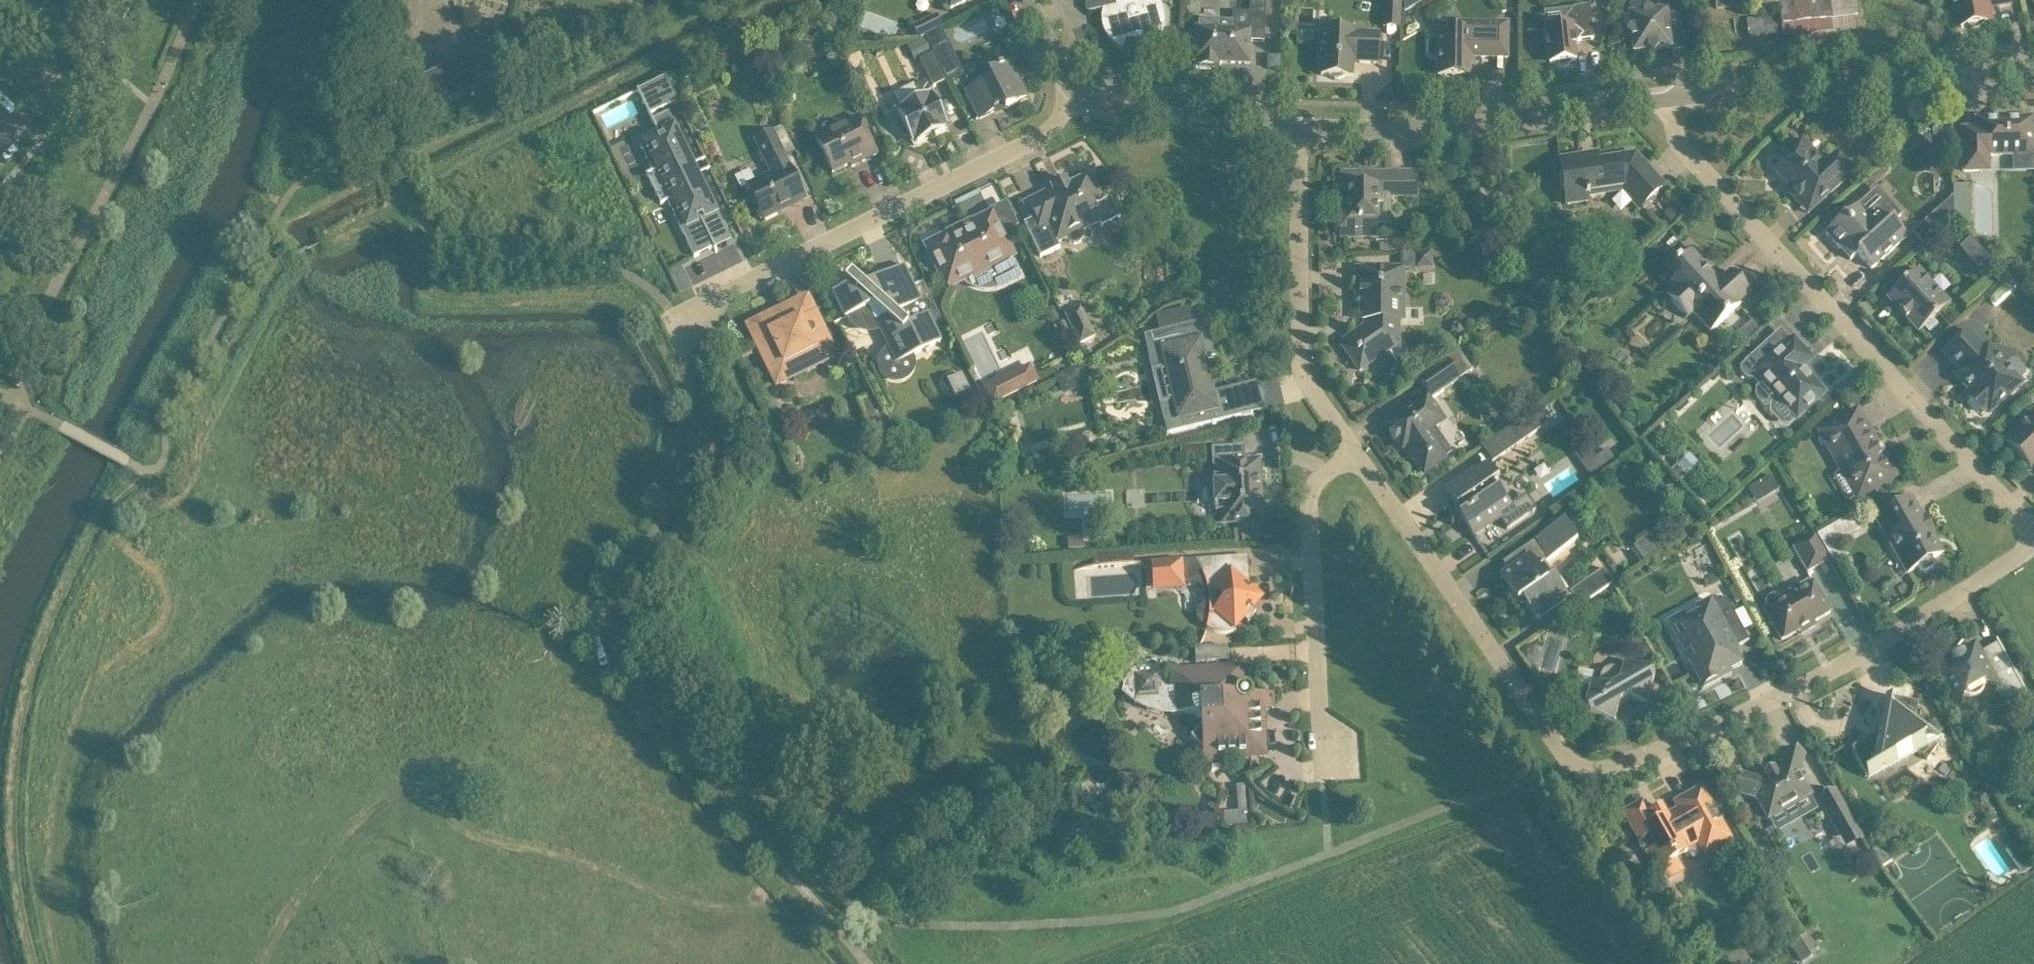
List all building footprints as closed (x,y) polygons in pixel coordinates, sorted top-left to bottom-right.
[(955,7),(970,0),(945,0),(950,10),(955,7)] [(1088,12),(1103,10),(1106,20),(1102,21),(1102,24),(1103,26),(1103,29),(1104,31),(1105,34),(1106,36),(1108,38),(1109,40),(1111,42),(1113,44),(1115,45),(1117,47),(1120,48),(1123,49),(1129,33),(1137,33),(1142,51),(1144,50),(1148,48),(1151,46),(1154,44),(1156,42),(1158,40),(1159,39),(1161,36),(1163,33),(1164,29),(1165,27),(1165,25),(1165,22),(1165,20),(1165,17),(1165,13),(1164,10),(1164,9),(1162,6),(1161,3),(1158,0),(1086,0),(1088,12)] [(1267,0),(1251,0),(1250,13),(1233,13),(1233,23),(1199,21),(1198,28),(1196,28),(1196,41),(1195,61),(1199,62),(1199,66),(1219,67),(1219,62),(1249,64),(1250,41),(1265,42),(1266,22),(1267,0)] [(1384,8),(1401,9),(1401,0),(1385,0),(1384,8)] [(1404,14),(1428,0),(1404,0),(1404,14)] [(1680,13),(1678,0),(1663,0),(1654,11),(1648,6),(1643,12),(1629,14),(1631,27),(1626,34),(1632,39),(1633,52),(1647,50),(1653,55),(1658,49),(1672,48),(1670,34),(1682,33),(1680,13)] [(1717,11),(1779,4),(1780,15),(1746,19),(1749,39),(1782,35),(1782,39),(1860,30),(1856,0),(1716,0),(1717,11)] [(2012,0),(1955,0),(1957,10),(1959,10),(1962,28),(1968,27),(1969,28),(1971,29),(1974,31),(1976,31),(1978,31),(1980,31),(1981,30),(1983,30),(1983,29),(1985,28),(1985,27),(1986,26),(1987,24),(1987,23),(1993,22),(1990,8),(2012,3),(2012,0)] [(1560,26),(1546,28),(1548,45),(1550,65),(1555,64),(1556,64),(1558,66),(1561,68),(1564,68),(1567,67),(1570,65),(1572,63),(1572,62),(1577,61),(1575,46),(1579,41),(1594,39),(1591,20),(1590,6),(1575,7),(1560,26)] [(920,40),(926,37),(941,29),(943,28),(937,15),(913,26),(920,40)] [(1508,58),(1508,38),(1508,23),(1456,23),(1456,31),(1439,31),(1438,38),(1436,38),(1427,43),(1427,55),(1436,60),(1438,60),(1438,76),(1470,77),(1470,58),(1508,58)] [(926,37),(947,81),(963,72),(941,29),(926,37)] [(1180,31),(1168,30),(1167,42),(1178,43),(1180,31)] [(1319,39),(1318,59),(1322,59),(1321,76),(1328,76),(1330,78),(1332,79),(1334,80),(1337,81),(1339,80),(1341,80),(1343,78),(1345,77),(1353,77),(1354,60),(1360,61),(1360,63),(1378,64),(1379,44),(1379,33),(1355,32),(1355,31),(1319,30),(1319,39)] [(933,88),(947,81),(926,37),(920,40),(907,46),(915,62),(920,60),(933,88)] [(733,47),(717,54),(721,62),(737,54),(733,47)] [(484,67),(473,72),(465,57),(416,82),(431,111),(434,109),(441,123),(497,94),(484,67)] [(1268,57),(1269,69),(1280,69),(1280,57),(1268,57)] [(971,89),(966,92),(971,101),(980,119),(994,112),(992,110),(1003,104),(1006,109),(1027,98),(1010,64),(1003,68),(1002,66),(998,68),(999,70),(989,75),(990,77),(991,79),(971,89)] [(676,101),(665,78),(665,77),(637,91),(648,114),(676,101)] [(922,98),(896,110),(901,120),(899,120),(898,123),(897,125),(897,130),(898,135),(901,139),(904,141),(910,142),(911,142),(913,146),(949,128),(940,110),(926,82),(917,87),(922,98)] [(1924,115),(1933,111),(1930,103),(1921,107),(1916,105),(1910,107),(1908,112),(1911,120),(1916,122),(1922,119),(1924,115)] [(654,133),(640,140),(656,171),(653,172),(668,202),(694,257),(714,247),(706,232),(723,223),(714,205),(699,174),(696,175),(691,167),(695,165),(675,125),(674,125),(668,113),(651,120),(658,133),(660,137),(657,138),(654,133)] [(877,155),(868,137),(858,117),(815,138),(833,173),(861,160),(862,162),(877,155)] [(2033,154),(2033,138),(2033,118),(1977,120),(1977,129),(1963,130),(1964,171),(1988,171),(1988,155),(2033,154)] [(789,167),(781,151),(772,132),(754,140),(770,176),(748,187),(764,219),(782,211),(781,208),(790,204),(792,206),(805,199),(789,166),(789,167)] [(1851,174),(1848,170),(1835,156),(1821,168),(1811,157),(1815,154),(1803,140),(1787,154),(1791,159),(1776,172),(1791,189),(1788,192),(1808,214),(1840,185),(1851,174)] [(1639,209),(1649,200),(1664,187),(1638,158),(1634,162),(1628,156),(1597,161),(1596,155),(1560,161),(1567,205),(1588,202),(1587,196),(1622,191),(1639,209)] [(1418,197),(1418,193),(1418,173),(1340,173),(1340,188),(1349,188),(1349,215),(1340,215),(1340,238),(1377,238),(1377,198),(1403,197),(1418,197)] [(1032,219),(1024,223),(1040,257),(1060,247),(1057,242),(1067,238),(1067,239),(1071,243),(1076,242),(1081,240),(1084,236),(1084,231),(1083,230),(1111,216),(1100,193),(1091,175),(1057,191),(1057,190),(1056,190),(1055,189),(1054,189),(1053,189),(1024,204),(1032,219)] [(1943,228),(1954,219),(1953,197),(1932,216),(1943,228)] [(1673,206),(1663,215),(1672,225),(1682,216),(1673,206)] [(1872,270),(1886,256),(1907,237),(1892,221),(1892,222),(1881,210),(1869,221),(1856,207),(1844,218),(1844,217),(1826,233),(1840,249),(1844,246),(1853,256),(1850,259),(1851,261),(1858,254),(1872,270)] [(930,250),(927,251),(928,255),(928,258),(930,261),(932,263),(934,265),(936,264),(948,287),(993,265),(1000,279),(1018,270),(1011,256),(1012,255),(1011,252),(1013,251),(1013,248),(1013,245),(1011,242),(1009,239),(1007,238),(1004,239),(1001,232),(992,214),(973,224),(975,229),(950,241),(947,236),(928,246),(930,250)] [(1971,238),(1959,248),(1977,268),(1989,258),(1971,238)] [(1399,252),(1400,242),(1380,242),(1380,251),(1399,252)] [(1664,254),(1655,245),(1643,255),(1653,265),(1664,254)] [(1432,252),(1415,253),(1416,270),(1433,269),(1432,252)] [(1712,332),(1725,320),(1740,307),(1737,304),(1749,292),(1732,273),(1718,286),(1710,277),(1711,276),(1690,253),(1663,278),(1675,292),(1668,298),(1686,318),(1693,311),(1712,332)] [(851,284),(833,293),(841,311),(845,319),(850,324),(854,328),(857,330),(861,331),(865,333),(869,333),(872,333),(876,332),(881,331),(888,346),(897,364),(914,355),(925,350),(927,352),(932,347),(942,342),(929,316),(930,315),(931,309),(930,305),(927,302),(922,300),(921,300),(913,284),(904,266),(869,283),(867,281),(865,279),(863,279),(860,279),(858,280),(853,286),(851,284)] [(1360,371),(1376,360),(1399,344),(1399,321),(1404,321),(1403,269),(1356,269),(1356,302),(1365,302),(1365,326),(1341,344),(1360,371)] [(1919,333),(1933,320),(1950,305),(1918,270),(1887,299),(1899,312),(1899,313),(1905,321),(1906,320),(1919,333)] [(837,357),(819,319),(810,301),(776,318),(773,313),(747,326),(777,386),(837,357)] [(1080,344),(1095,337),(1081,308),(1066,315),(1080,344)] [(1167,434),(1221,421),(1241,416),(1234,387),(1209,393),(1202,360),(1216,356),(1207,320),(1144,335),(1153,370),(1164,368),(1168,386),(1160,388),(1164,404),(1160,404),(1167,434)] [(1751,323),(1739,333),(1746,342),(1758,332),(1751,323)] [(2005,364),(1988,346),(1984,350),(1967,332),(1943,353),(1960,372),(1956,376),(1973,395),(1969,399),(1982,414),(1987,410),(1990,413),(2005,400),(2023,383),(2021,382),(2023,381),(2026,377),(2026,372),(2024,368),(2019,362),(2015,360),(2010,360),(2006,363),(2005,364)] [(1741,367),(1741,372),(1748,380),(1753,380),(1759,387),(1757,389),(1756,397),(1762,404),(1771,404),(1776,400),(1787,411),(1795,421),(1797,419),(1809,408),(1824,394),(1802,370),(1806,366),(1812,360),(1805,353),(1793,340),(1776,356),(1766,345),(1751,358),(1746,363),(1741,367)] [(1472,371),(1458,350),(1418,378),(1433,399),(1461,380),(1460,379),(1472,371)] [(1080,366),(1056,378),(1065,396),(1089,383),(1080,366)] [(946,378),(944,382),(945,387),(949,390),(952,391),(955,397),(957,397),(962,407),(975,401),(970,390),(971,390),(963,374),(958,376),(954,374),(950,375),(946,378)] [(990,385),(984,388),(988,396),(993,406),(1019,392),(1014,383),(994,393),(990,385)] [(1424,473),(1441,462),(1446,459),(1428,432),(1443,422),(1427,399),(1403,415),(1387,427),(1392,435),(1391,436),(1395,443),(1397,442),(1403,450),(1406,447),(1424,473)] [(1856,499),(1878,487),(1895,477),(1884,456),(1881,458),(1875,448),(1878,446),(1869,431),(1865,433),(1853,413),(1820,432),(1841,469),(1839,470),(1856,499)] [(2019,427),(2021,430),(2007,443),(2030,469),(2033,465),(2033,414),(2019,427)] [(1493,463),(1537,432),(1527,417),(1483,448),(1493,463)] [(1221,523),(1241,522),(1261,521),(1258,463),(1246,463),(1245,446),(1225,447),(1212,448),(1213,467),(1221,466),(1222,476),(1214,477),(1214,483),(1213,483),(1215,506),(1216,506),(1216,511),(1220,511),(1221,523)] [(1699,464),(1691,455),(1684,454),(1677,460),(1677,466),(1670,473),(1678,483),(1685,477),(1692,477),(1699,471),(1699,464)] [(1591,479),(1606,470),(1598,457),(1583,467),(1591,479)] [(1527,496),(1511,506),(1494,482),(1499,479),(1488,464),(1474,474),(1473,472),(1445,491),(1457,508),(1458,507),(1463,514),(1459,517),(1474,538),(1501,519),(1508,529),(1536,510),(1527,496)] [(1771,476),(1749,488),(1757,503),(1779,490),(1771,476)] [(1876,518),(1907,572),(1908,573),(1918,568),(1920,572),(1925,573),(1933,568),(1934,564),(1932,560),(1942,554),(1910,498),(1876,518)] [(1852,515),(1817,536),(1827,554),(1838,547),(1863,533),(1852,515)] [(1537,620),(1553,608),(1568,598),(1545,564),(1558,554),(1577,541),(1564,521),(1519,551),(1503,563),(1509,571),(1501,577),(1518,602),(1523,599),(1537,620)] [(1648,536),(1634,546),(1643,560),(1657,551),(1648,536)] [(1793,549),(1806,572),(1830,559),(1827,554),(1817,536),(1793,549)] [(1134,553),(1094,556),(1095,568),(1135,565),(1134,553)] [(1222,568),(1219,568),(1218,559),(1198,560),(1195,560),(1194,560),(1196,563),(1199,568),(1201,572),(1203,578),(1205,581),(1206,585),(1207,589),(1208,594),(1208,598),(1208,601),(1209,606),(1209,610),(1208,615),(1208,619),(1207,624),(1205,629),(1206,630),(1207,631),(1209,632),(1211,633),(1213,633),(1214,633),(1215,633),(1218,634),(1220,634),(1223,634),(1228,634),(1232,633),(1236,632),(1236,626),(1242,618),(1248,624),(1251,621),(1252,620),(1253,617),(1255,614),(1256,611),(1252,608),(1260,598),(1251,591),(1249,572),(1232,573),(1232,569),(1229,568),(1225,568),(1222,568)] [(1183,561),(1150,563),(1152,593),(1185,590),(1183,561)] [(1614,584),(1604,569),(1570,592),(1580,607),(1614,584)] [(1831,613),(1821,596),(1813,583),(1783,600),(1781,596),(1777,595),(1774,594),(1770,596),(1767,598),(1765,602),(1765,606),(1767,609),(1765,611),(1772,623),(1782,641),(1805,628),(1809,629),(1810,629),(1816,626),(1814,623),(1831,613)] [(1734,587),(1729,589),(1737,604),(1742,601),(1734,587)] [(1727,598),(1715,604),(1712,597),(1695,606),(1698,612),(1686,619),(1683,613),(1667,621),(1683,652),(1689,648),(1695,660),(1691,662),(1695,669),(1704,687),(1732,672),(1731,670),(1742,664),(1736,653),(1738,652),(1727,631),(1740,624),(1727,598)] [(1864,632),(1864,618),(1841,618),(1841,632),(1864,632)] [(2027,695),(2007,658),(1997,640),(1996,641),(1997,644),(1980,653),(1975,645),(1937,667),(1946,684),(1959,708),(1963,693),(1964,693),(1966,694),(1968,694),(1969,694),(1972,694),(1973,694),(1976,694),(1977,693),(1980,691),(1981,690),(1982,689),(1984,687),(1984,686),(1985,685),(1986,683),(2025,694),(2026,695),(2027,695)] [(1651,648),(1637,645),(1633,659),(1647,663),(1651,648)] [(1170,670),(1171,690),(1166,690),(1160,684),(1159,662),(1153,663),(1147,665),(1141,667),(1135,671),(1130,677),(1125,685),(1123,694),(1128,698),(1137,705),(1144,709),(1155,713),(1165,714),(1172,714),(1201,713),(1202,727),(1191,738),(1203,749),(1203,756),(1262,753),(1259,708),(1252,709),(1248,703),(1249,702),(1250,701),(1251,700),(1252,698),(1252,697),(1252,695),(1252,694),(1252,693),(1251,692),(1250,690),(1249,689),(1248,688),(1247,688),(1246,687),(1244,687),(1243,676),(1233,667),(1170,670)] [(1654,678),(1649,670),(1624,663),(1621,672),(1618,669),(1614,668),(1610,668),(1606,669),(1603,672),(1601,675),(1600,679),(1601,684),(1592,681),(1585,706),(1590,715),(1615,722),(1620,703),(1628,698),(1647,703),(1654,678)] [(1918,703),(1905,700),(1886,696),(1878,734),(1852,748),(1861,766),(1868,780),(1918,753),(1928,760),(1944,740),(1915,717),(1918,703)] [(1810,795),(1798,775),(1803,758),(1786,753),(1781,770),(1761,781),(1744,776),(1739,794),(1757,799),(1768,819),(1810,795)] [(1732,840),(1712,805),(1702,788),(1676,803),(1679,809),(1667,816),(1666,814),(1664,815),(1666,817),(1658,822),(1657,820),(1654,822),(1645,806),(1626,816),(1659,875),(1662,874),(1665,876),(1670,876),(1674,874),(1676,870),(1676,866),(1678,864),(1675,859),(1687,853),(1686,850),(1698,843),(1705,855),(1732,840)] [(1837,792),(1818,802),(1835,831),(1853,821),(1837,792)] [(1251,815),(1226,818),(1228,830),(1252,827),(1251,815)] [(1877,850),(1873,852),(1884,872),(1895,865),(1893,861),(1877,850)] [(1806,934),(1791,944),(1802,963),(1818,953),(1806,934)]
